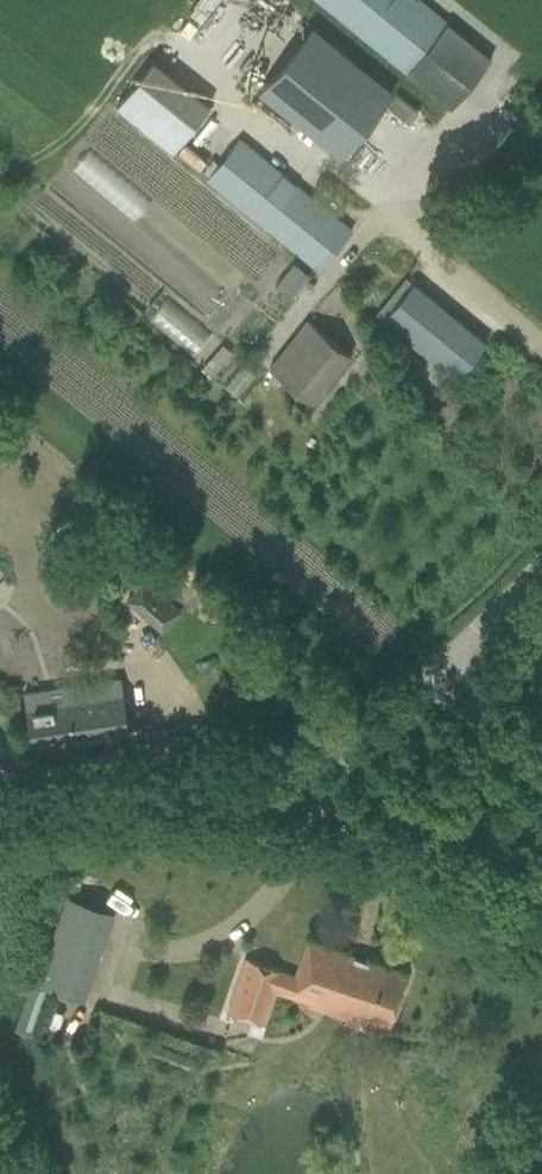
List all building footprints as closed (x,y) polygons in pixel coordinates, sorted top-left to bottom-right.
[(453,106),(493,58),(422,0),(323,0),(453,106)] [(320,24),(267,90),(349,157),(402,90),(320,24)] [(113,102),(174,147),(210,99),(149,54),(113,102)] [(228,130),(238,119),(215,99),(206,110),(228,130)] [(177,143),(186,150),(203,129),(194,122),(177,143)] [(204,180),(318,271),(352,229),(240,136),(204,180)] [(91,197),(73,218),(136,275),(158,250),(130,225),(126,229),(91,197)] [(275,285),(291,298),(310,274),(294,261),(275,285)] [(446,372),(455,379),(486,342),(412,282),(382,319),(430,358),(446,372)] [(193,353),(211,332),(166,296),(148,317),(193,353)] [(316,326),(277,374),(312,402),(351,354),(316,326)] [(430,358),(421,369),(437,383),(446,372),(430,358)] [(145,555),(155,562),(164,552),(155,544),(145,555)] [(181,612),(143,579),(125,600),(163,633),(181,612)] [(128,731),(125,708),(120,677),(80,684),(83,698),(44,704),(42,691),(23,694),(31,746),(128,731)] [(76,874),(72,886),(99,895),(96,902),(112,907),(118,888),(76,874)] [(36,981),(82,998),(114,910),(67,893),(36,981)] [(367,1018),(363,1028),(364,1029),(368,1018),(389,1025),(406,973),(308,939),(295,976),(282,971),(282,970),(246,958),(227,1012),(263,1024),(275,990),(309,1002),(316,983),(357,997),(352,1013),(367,1018)]
